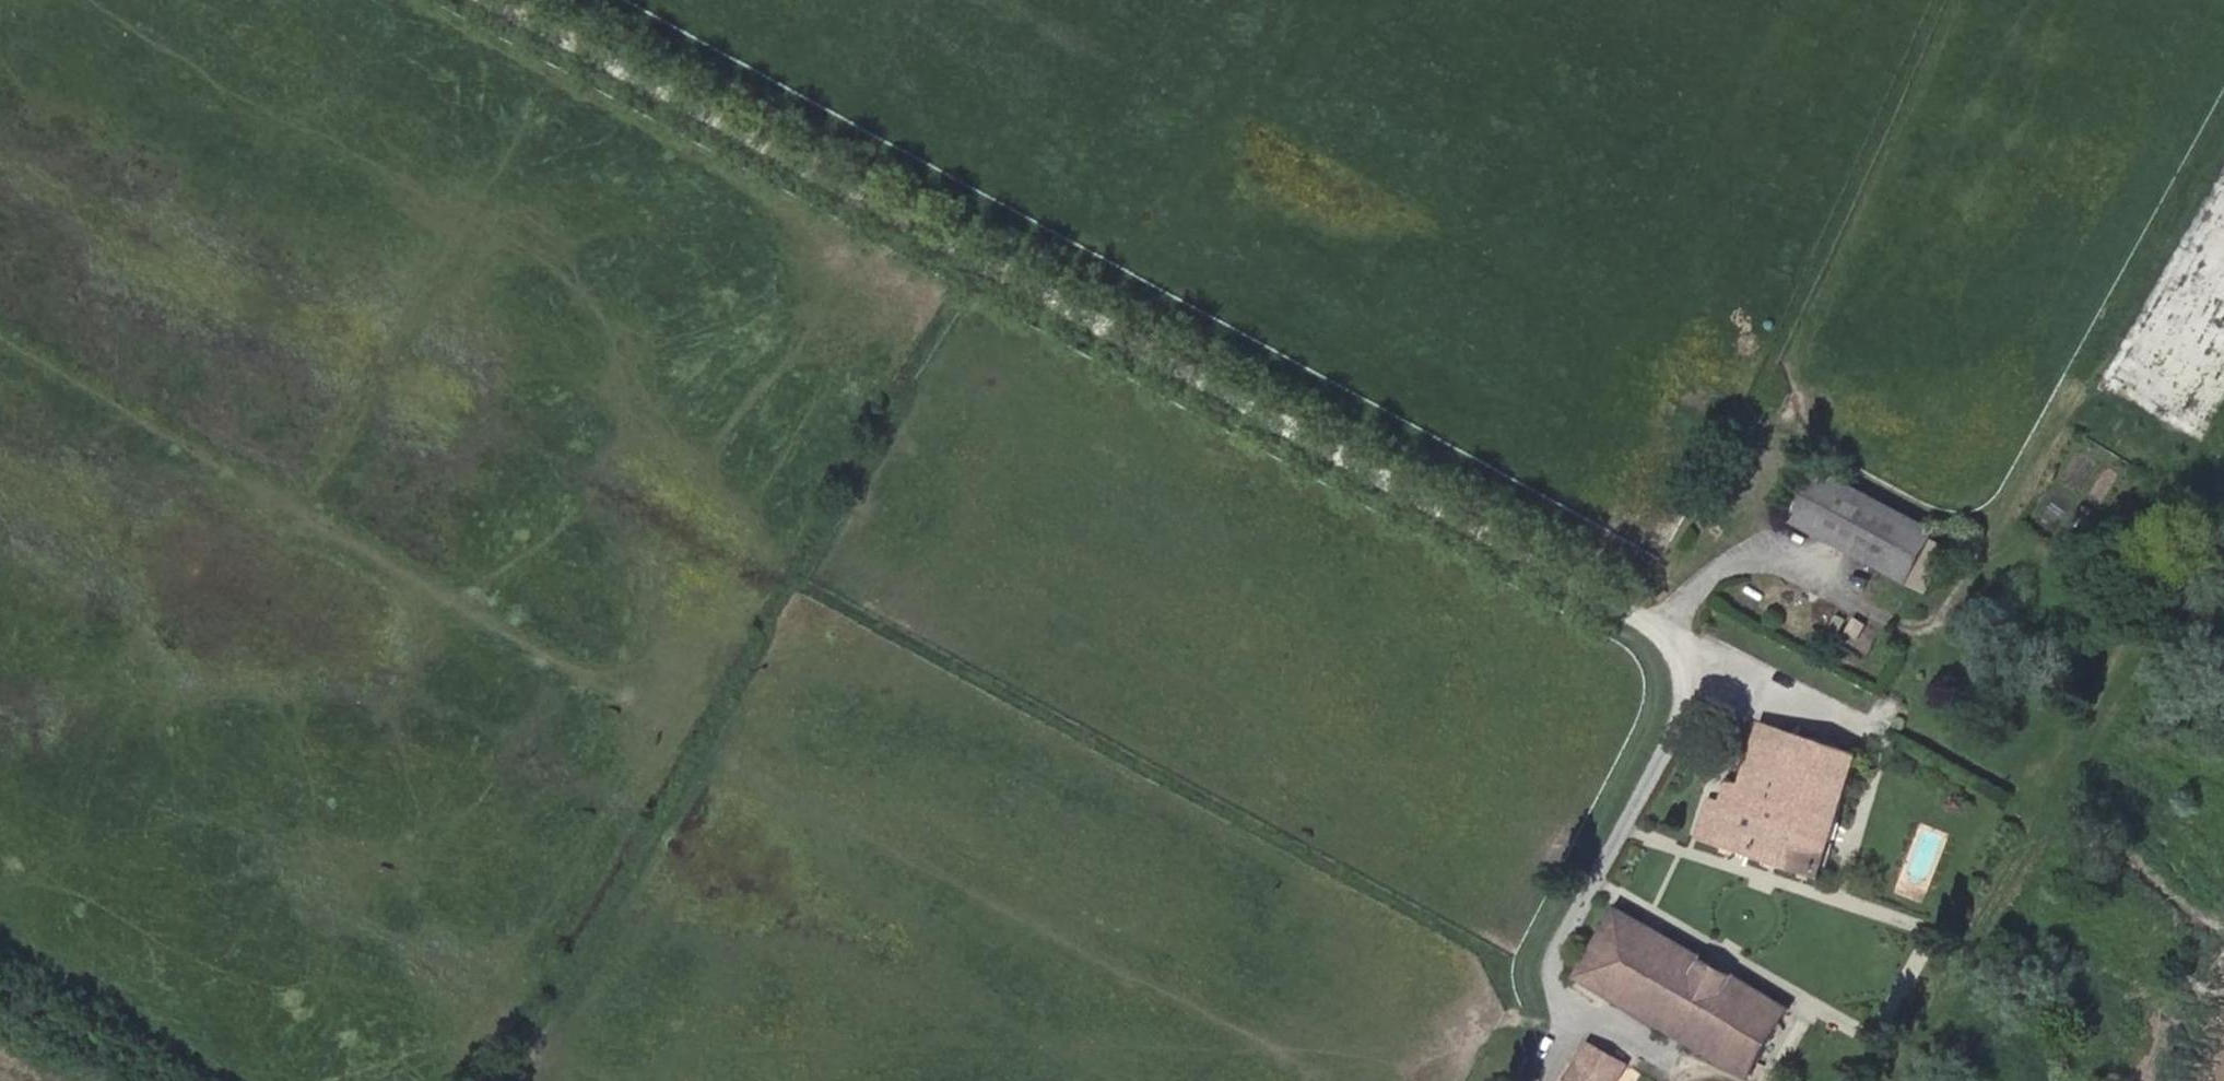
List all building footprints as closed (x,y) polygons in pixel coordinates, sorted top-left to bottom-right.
[(1914,582),(1941,531),(1826,470),(1798,521),(1914,582)] [(1737,806),(1722,801),(1712,797),(1701,835),(1827,873),(1862,757),(1763,725),(1745,783),(1737,806)] [(1730,778),(1722,801),(1737,806),(1745,783),(1730,778)] [(1624,911),(1585,978),(1751,1075),(1787,1009),(1624,911)] [(1627,1065),(1594,1046),(1574,1080),(1618,1080),(1627,1065)]
